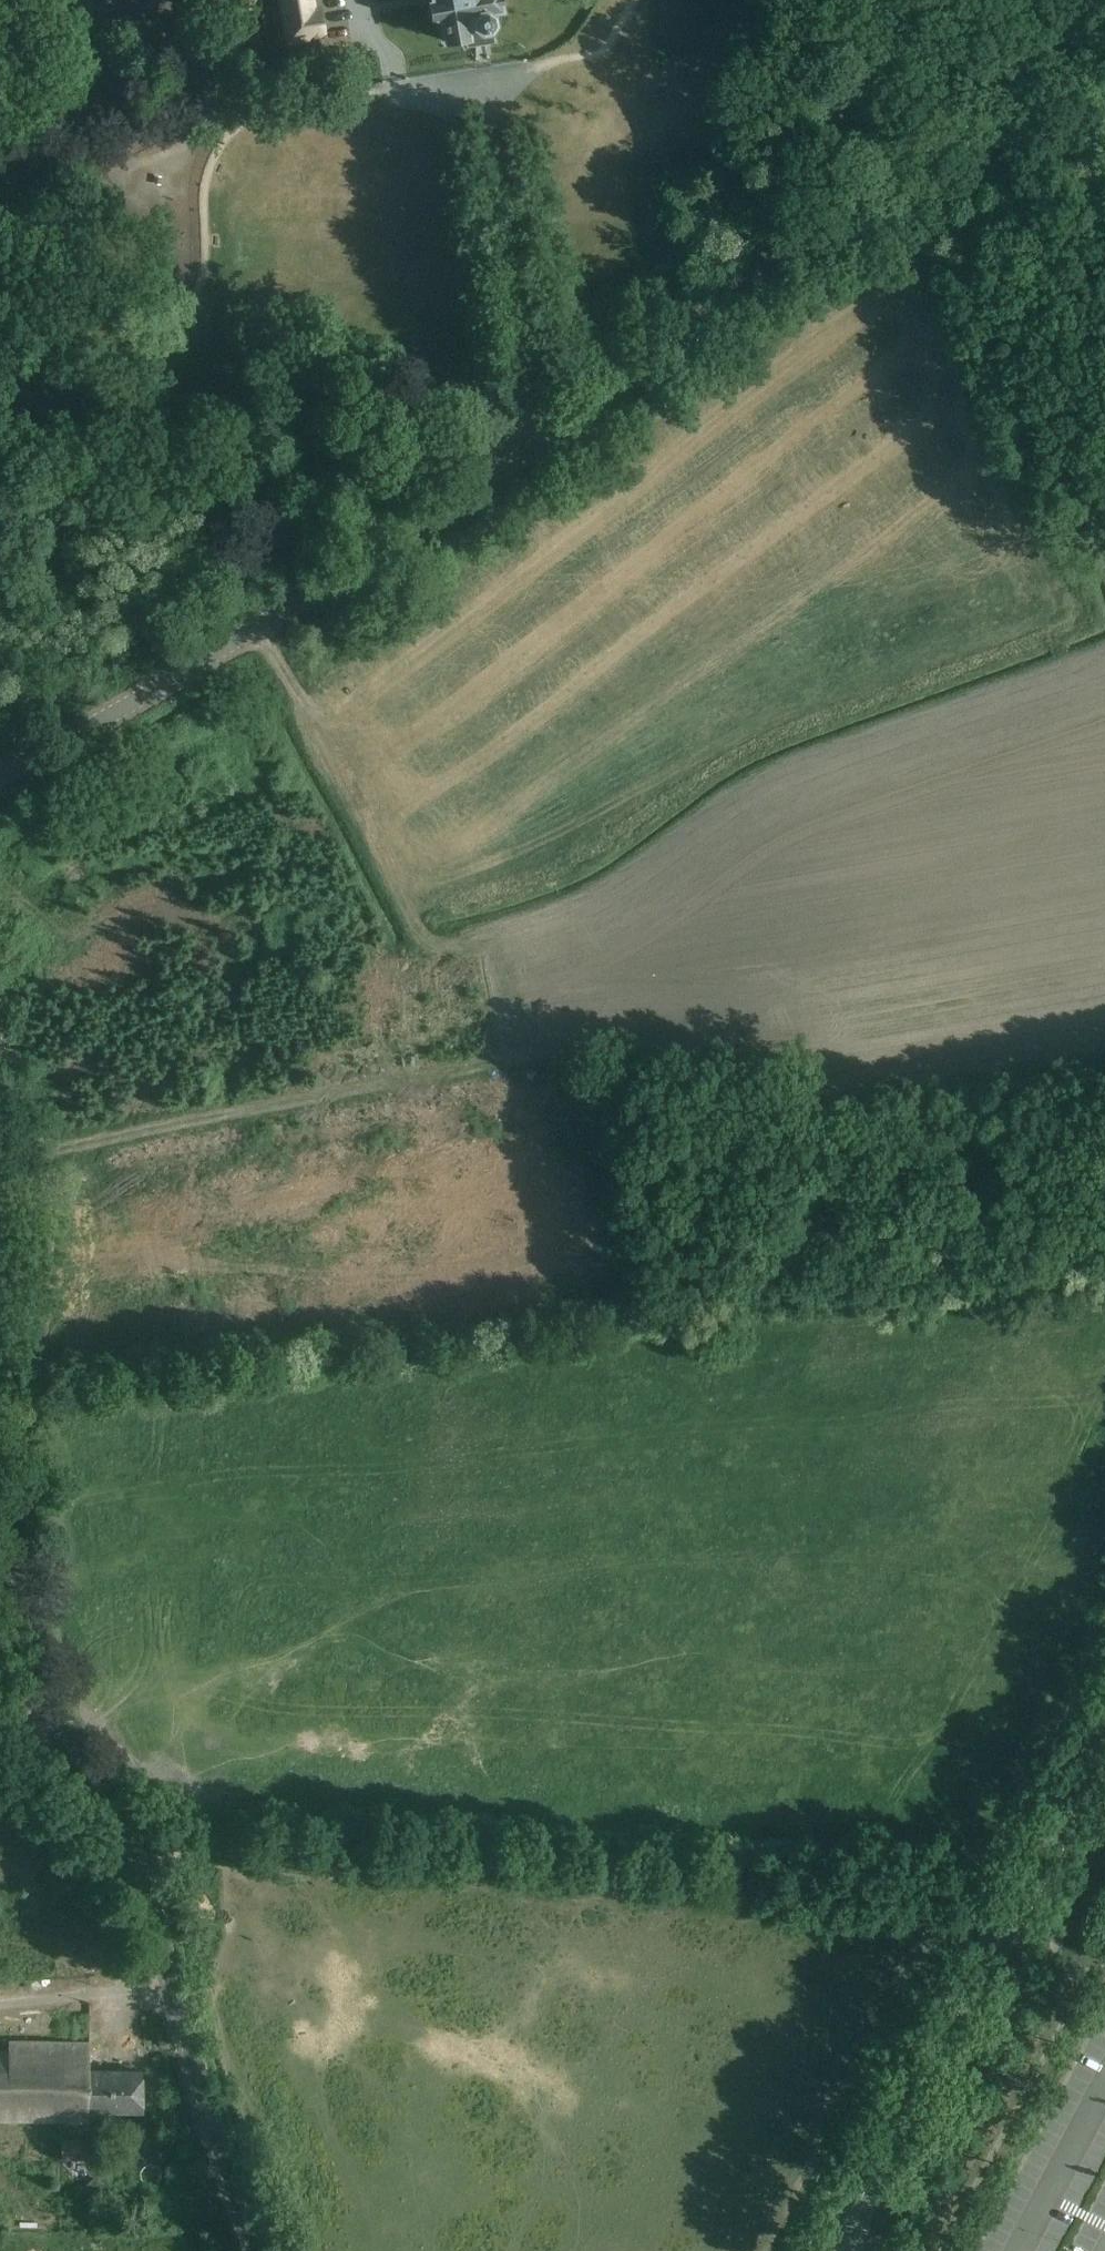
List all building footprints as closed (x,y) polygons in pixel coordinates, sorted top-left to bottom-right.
[(288,40),(322,34),(318,10),(312,11),(310,0),(281,0),(288,40)] [(431,2),(431,3),(430,4),(433,19),(441,18),(441,21),(442,21),(445,38),(444,39),(445,42),(465,38),(466,47),(474,45),(475,45),(483,44),(492,42),(490,33),(495,26),(493,17),(489,14),(498,12),(499,12),(502,12),(501,9),(499,0),(431,0),(431,2)] [(88,2073),(88,2045),(8,2045),(7,2057),(0,2057),(0,2124),(88,2123),(88,2119),(100,2118),(100,2113),(142,2113),(141,2072),(88,2073)] [(62,2141),(61,2159),(87,2159),(87,2141),(62,2141)]
